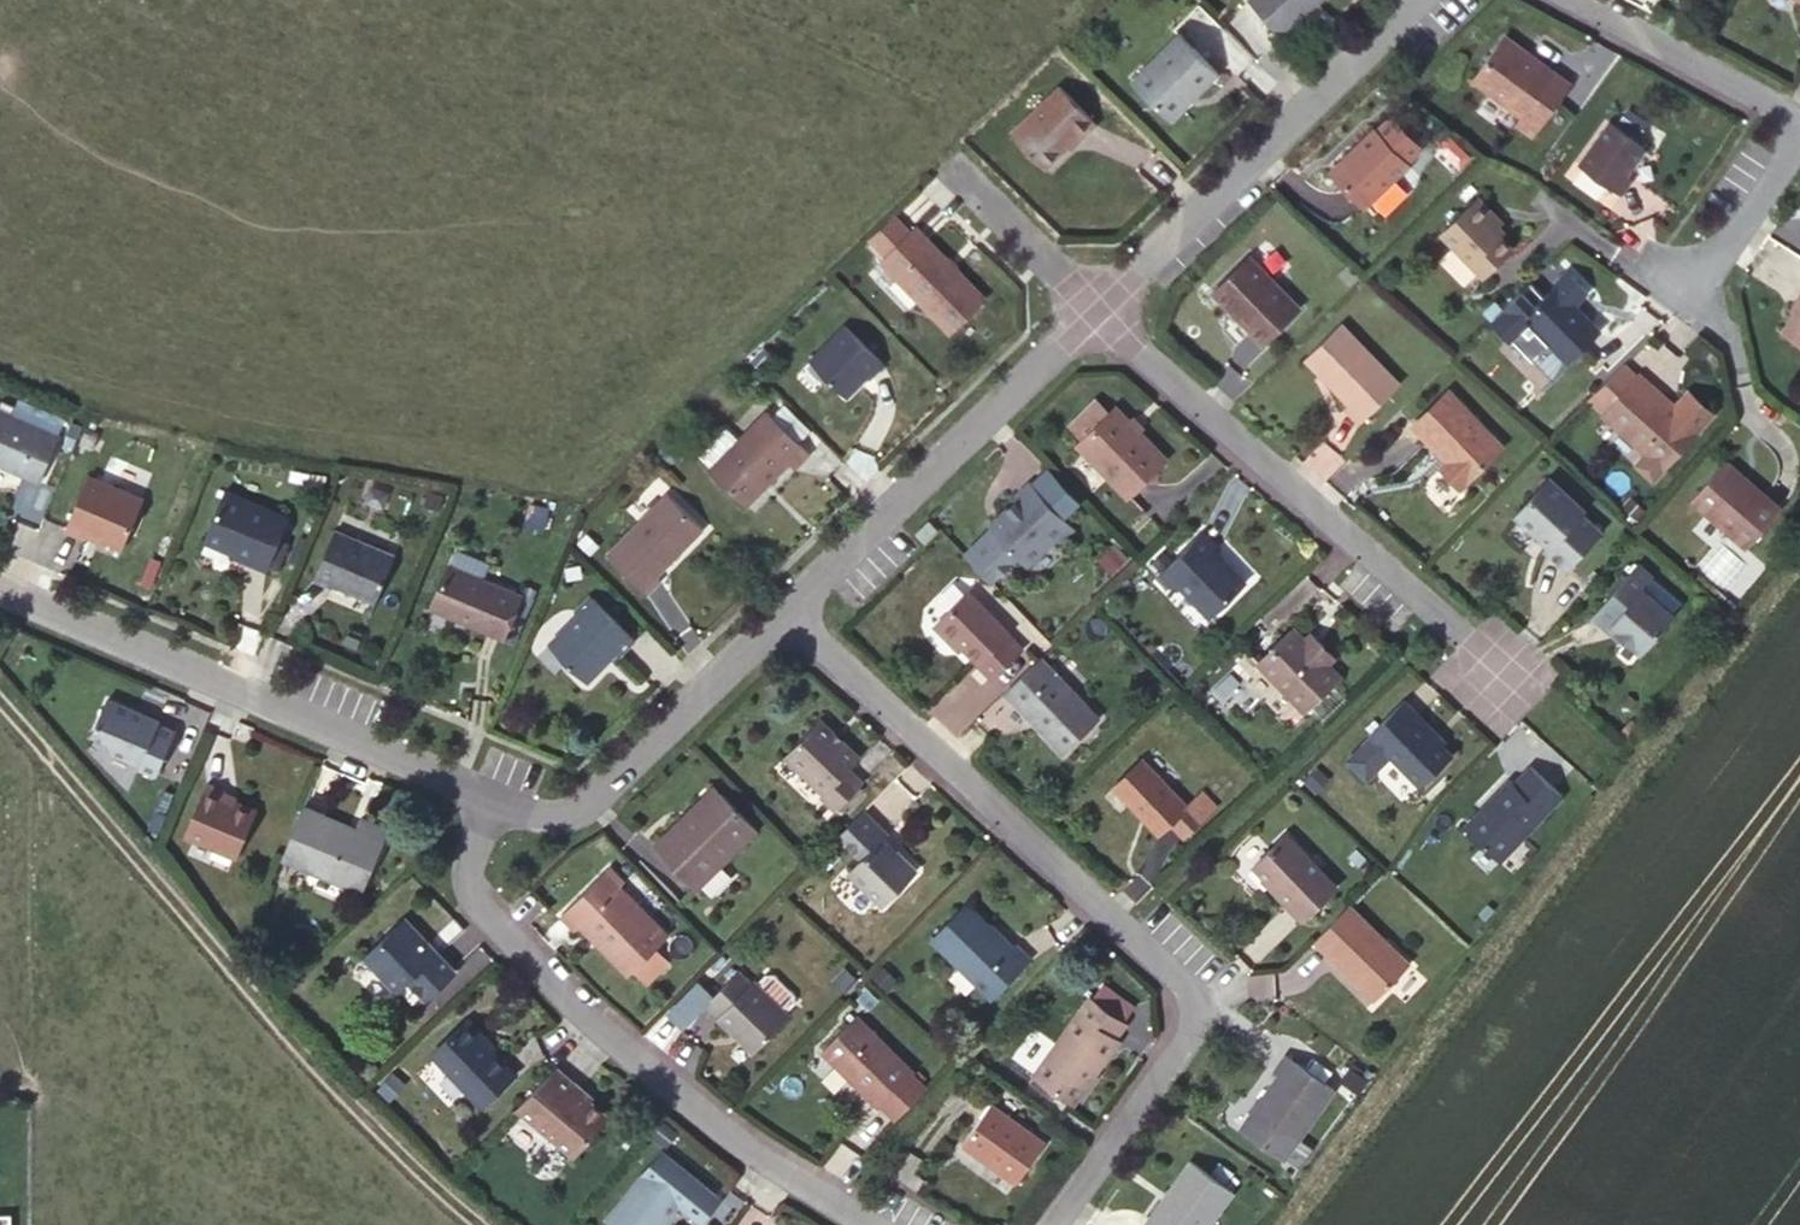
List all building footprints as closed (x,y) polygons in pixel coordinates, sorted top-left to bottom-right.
[(1250,0),(1284,36),(1322,0),(1250,0)] [(1179,34),(1131,82),(1170,121),(1218,73),(1179,34)] [(1569,82),(1504,35),(1472,80),(1522,115),(1517,123),(1532,134),(1569,82)] [(1078,136),(1081,139),(1096,125),(1060,86),(1010,134),(1044,168),(1068,145),(1078,136)] [(1330,171),(1364,205),(1407,162),(1405,161),(1419,147),(1388,116),(1374,130),(1372,129),(1330,171)] [(1609,121),(1579,163),(1621,193),(1632,178),(1626,173),(1645,147),(1609,121)] [(1070,149),(1081,139),(1078,136),(1068,145),(1070,149)] [(1504,231),(1499,226),(1491,218),(1495,214),(1479,197),(1442,234),(1484,277),(1512,248),(1500,236),(1504,231)] [(1491,218),(1499,226),(1503,222),(1495,214),(1491,218)] [(910,232),(893,216),(870,240),(886,257),(910,232)] [(886,257),(880,262),(950,333),(986,298),(915,227),(910,232),(886,257)] [(1250,256),(1213,292),(1263,343),(1300,307),(1250,256)] [(1570,273),(1568,270),(1555,283),(1556,285),(1557,285),(1570,273)] [(1570,273),(1557,285),(1575,303),(1588,291),(1570,273)] [(1557,285),(1556,285),(1545,296),(1531,281),(1492,320),(1510,338),(1511,336),(1534,360),(1550,343),(1569,362),(1601,330),(1575,303),(1557,285)] [(1795,296),(1799,299),(1782,327),(1799,339),(1799,289),(1795,296)] [(1400,383),(1341,322),(1305,358),(1348,402),(1344,406),(1360,423),(1400,383)] [(883,364),(845,326),(810,361),(846,396),(866,376),(869,379),(883,364)] [(1590,397),(1605,411),(1637,375),(1624,363),(1590,397)] [(1698,430),(1653,389),(1655,387),(1640,372),(1637,375),(1605,411),(1602,413),(1645,453),(1635,463),(1653,480),(1698,430)] [(1503,446),(1448,390),(1413,425),(1448,462),(1441,468),(1461,487),(1503,446)] [(812,429),(786,404),(773,417),(799,442),(812,429)] [(1168,458),(1116,406),(1076,444),(1128,497),(1168,458)] [(40,482),(60,436),(0,411),(0,465),(40,482)] [(773,417),(768,412),(739,440),(713,466),(710,470),(746,505),(789,462),(795,468),(810,453),(799,442),(773,417)] [(700,453),(713,466),(739,440),(726,427),(700,453)] [(1779,507),(1723,461),(1689,502),(1746,548),(1779,507)] [(143,500),(88,476),(66,530),(82,537),(85,531),(124,547),(143,500)] [(1553,540),(1549,545),(1545,548),(1566,568),(1600,531),(1580,513),(1583,509),(1549,478),(1516,514),(1537,534),(1544,532),(1553,540)] [(1056,536),(1069,522),(1030,481),(1016,494),(1018,497),(989,526),(991,528),(965,553),(991,579),(1016,554),(1026,564),(1056,536)] [(289,518),(225,490),(203,540),(234,553),(233,555),(267,570),(289,518)] [(703,529),(667,494),(607,555),(646,594),(660,580),(656,576),(703,529)] [(1631,497),(1623,506),(1637,519),(1645,510),(1631,497)] [(938,529),(930,520),(917,533),(926,542),(938,529)] [(1074,526),(1069,522),(1056,536),(1059,540),(1074,526)] [(394,556),(334,531),(314,577),(333,586),(334,584),(374,601),(394,556)] [(1247,582),(1214,548),(1217,546),(1204,532),(1161,572),(1176,585),(1178,583),(1211,616),(1247,582)] [(1537,534),(1549,545),(1553,540),(1544,532),(1537,534)] [(522,595),(448,566),(431,607),(504,637),(522,595)] [(1612,625),(1625,637),(1643,652),(1675,616),(1643,587),(1631,600),(1617,588),(1593,616),(1608,629),(1612,625)] [(1009,632),(969,592),(935,625),(955,644),(958,641),(979,662),(1009,632)] [(635,639),(592,597),(576,613),(578,615),(550,644),(587,681),(616,651),(620,655),(635,639)] [(1622,640),(1625,637),(1612,625),(1608,629),(1622,640)] [(1335,657),(1319,641),(1313,648),(1305,639),(1294,628),(1258,662),(1305,711),(1341,676),(1328,663),(1335,657)] [(1313,648),(1319,641),(1312,633),(1305,639),(1313,648)] [(1040,657),(1004,692),(1063,752),(1099,718),(1040,657)] [(160,722),(108,699),(94,733),(108,739),(114,752),(141,763),(139,766),(158,773),(176,731),(159,724),(160,722)] [(1433,728),(1404,699),(1370,732),(1372,734),(1348,758),(1367,776),(1390,753),(1421,784),(1453,753),(1431,731),(1433,728)] [(1178,705),(1164,719),(1175,730),(1188,716),(1178,705)] [(859,758),(819,719),(785,755),(825,792),(821,796),(836,810),(865,779),(851,766),(859,758)] [(1213,809),(1198,794),(1187,805),(1143,759),(1114,787),(1142,815),(1146,811),(1164,830),(1172,822),(1185,835),(1213,809)] [(1563,795),(1531,765),(1514,782),(1510,778),(1464,826),(1499,860),(1563,795)] [(207,783),(185,834),(237,857),(258,811),(223,796),(225,790),(207,783)] [(1203,790),(1198,794),(1213,809),(1217,805),(1203,790)] [(756,829),(721,792),(689,824),(683,818),(656,844),(697,887),(756,829)] [(304,806),(282,857),(363,892),(389,830),(362,819),(357,829),(304,806)] [(888,834),(863,810),(839,835),(862,858),(850,872),(884,905),(917,870),(885,838),(888,834)] [(1160,834),(1164,830),(1146,811),(1142,815),(1160,834)] [(1305,917),(1336,887),(1285,834),(1253,865),(1305,917)] [(603,940),(599,944),(629,975),(634,969),(645,959),(663,941),(669,936),(620,886),(624,881),(610,867),(561,915),(576,929),(580,924),(594,939),(598,935),(603,940)] [(1014,948),(969,904),(934,939),(993,998),(1032,959),(1018,945),(1014,948)] [(1349,905),(1315,940),(1375,999),(1410,963),(1349,905)] [(417,939),(421,935),(405,918),(365,956),(392,985),(401,986),(408,980),(426,999),(455,971),(428,942),(424,946),(417,939)] [(428,942),(421,935),(417,939),(424,946),(428,942)] [(594,939),(599,944),(603,940),(598,935),(594,939)] [(676,953),(663,941),(645,959),(657,972),(676,953)] [(657,972),(645,959),(634,969),(647,982),(657,972)] [(789,1015),(754,981),(750,983),(738,971),(708,1001),(721,1014),(718,1017),(754,1051),(789,1015)] [(1125,1023),(1089,997),(1034,1073),(1073,1102),(1119,1041),(1114,1037),(1125,1023)] [(915,1071),(857,1015),(823,1049),(881,1106),(915,1071)] [(470,1018),(466,1021),(492,1049),(496,1045),(470,1018)] [(492,1049),(466,1021),(432,1053),(482,1106),(516,1074),(492,1049)] [(1334,1088),(1285,1054),(1274,1071),(1279,1074),(1241,1128),(1284,1158),(1334,1088)] [(557,1067),(517,1107),(575,1155),(608,1115),(579,1090),(581,1087),(557,1067)] [(1046,1141),(991,1103),(963,1144),(1017,1182),(1046,1141)] [(661,1152),(607,1219),(615,1224),(660,1224),(679,1202),(702,1221),(720,1200),(661,1152)] [(1191,1160),(1144,1224),(1209,1224),(1234,1191),(1191,1160)]
